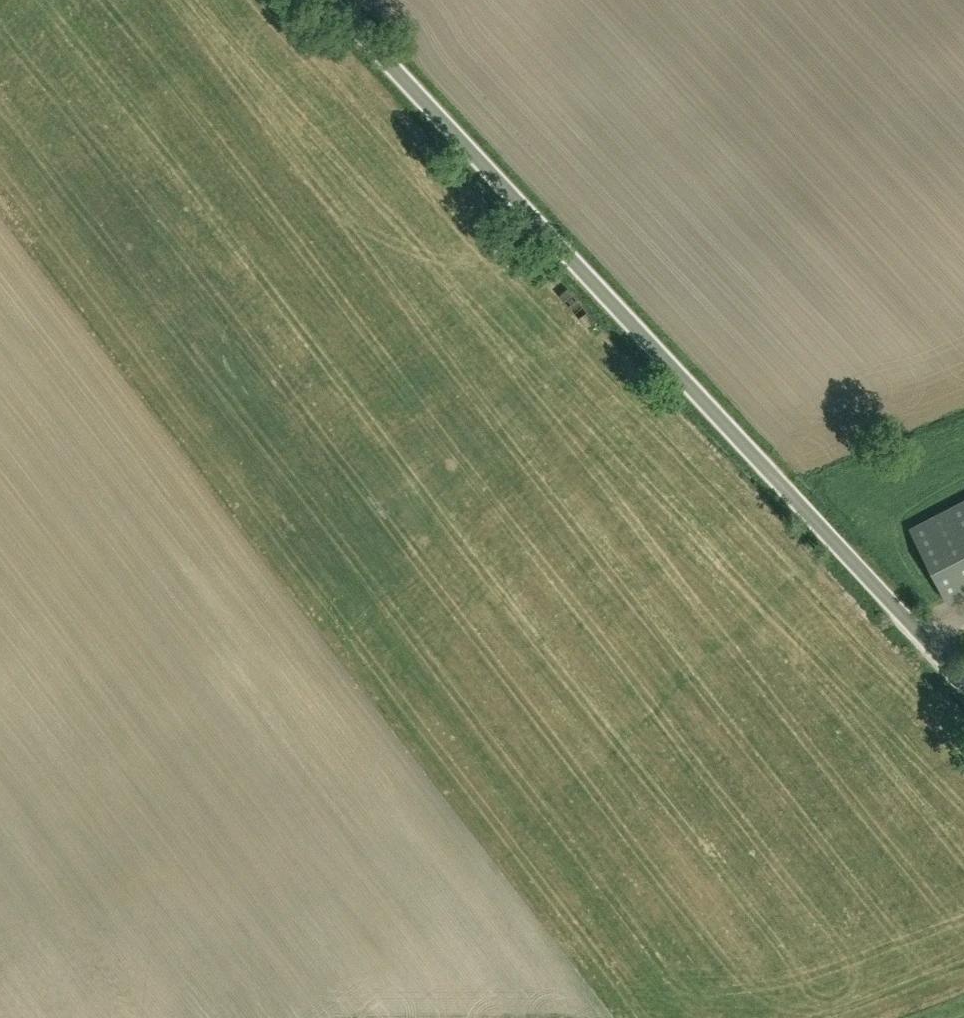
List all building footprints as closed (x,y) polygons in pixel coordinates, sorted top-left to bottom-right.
[(911,530),(948,601),(963,593),(963,502),(911,530)]
